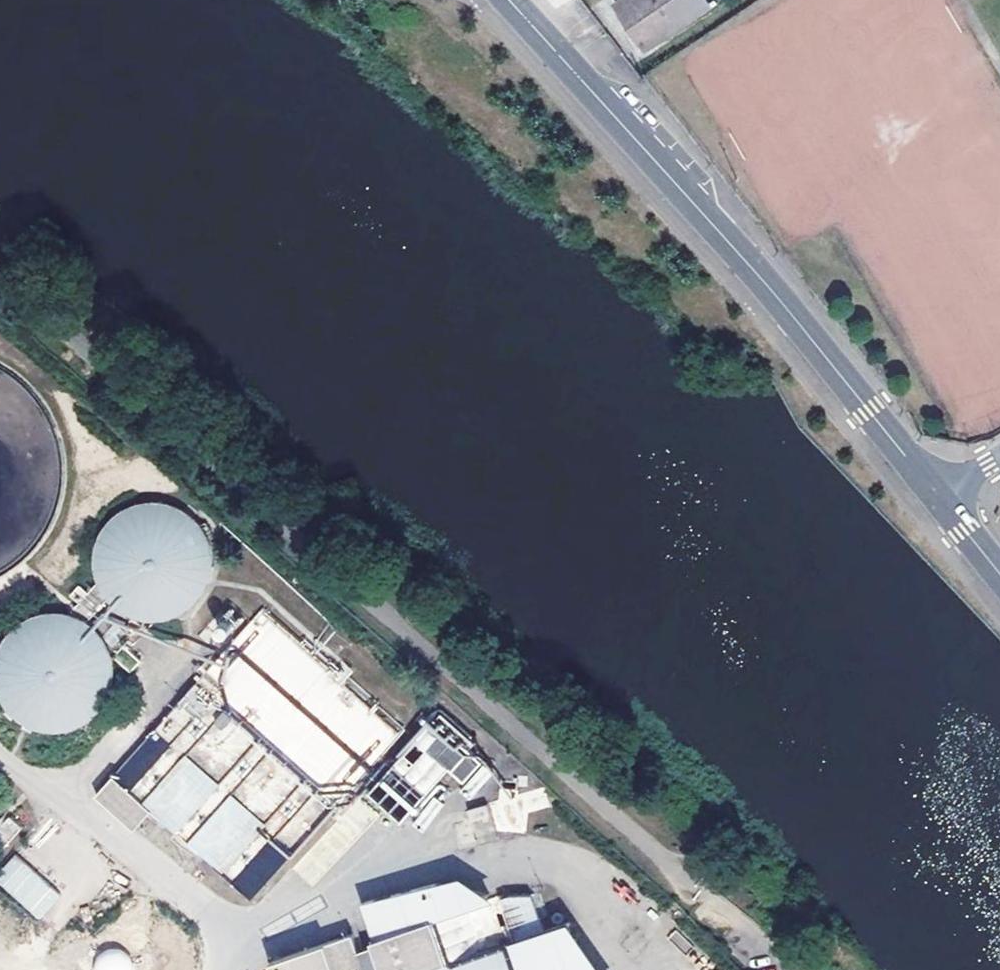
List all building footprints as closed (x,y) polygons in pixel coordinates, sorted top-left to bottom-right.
[(614,2),(642,43),(691,8),(686,0),(618,0),(614,2)] [(63,479),(63,468),(61,456),(56,435),(46,416),(40,406),(26,390),(0,371),(0,582),(7,579),(16,573),(24,566),(39,550),(45,540),(55,521),(61,500),(63,489),(63,479)] [(211,553),(210,547),(208,537),(206,532),(200,523),(197,518),(189,511),(184,508),(175,503),(170,500),(159,498),(148,498),(137,500),(122,506),(113,512),(106,519),(99,528),(97,533),(92,549),(92,560),(93,570),(96,580),(69,612),(54,610),(43,610),(33,613),(23,617),(18,620),(10,627),(6,631),(0,640),(0,641),(0,697),(6,706),(13,714),(27,723),(42,728),(53,729),(64,728),(79,723),(92,713),(100,705),(105,696),(110,686),(111,681),(112,670),(112,665),(109,650),(139,616),(152,617),(158,617),(168,615),(183,608),(192,602),(199,594),(202,589),(207,580),(211,564),(211,553)] [(250,896),(400,728),(262,605),(93,792),(132,827),(150,808),(250,896)] [(481,757),(433,715),(367,789),(399,818),(447,764),(463,778),(481,757)] [(524,813),(550,806),(544,782),(499,794),(501,801),(468,810),(476,840),(527,826),(524,813)] [(330,813),(290,858),(297,864),(315,845),(323,852),(328,845),(338,854),(355,834),(330,813)] [(21,827),(5,814),(0,820),(0,852),(21,827)] [(60,895),(15,853),(0,870),(0,885),(37,920),(60,895)] [(561,923),(449,962),(448,961),(509,936),(494,895),(441,913),(441,911),(435,884),(363,899),(371,937),(367,939),(368,942),(354,947),(349,930),(265,958),(269,969),(577,969),(561,923)] [(489,894),(435,884),(441,911),(489,894)] [(92,969),(133,969),(137,964),(108,945),(92,969)]
